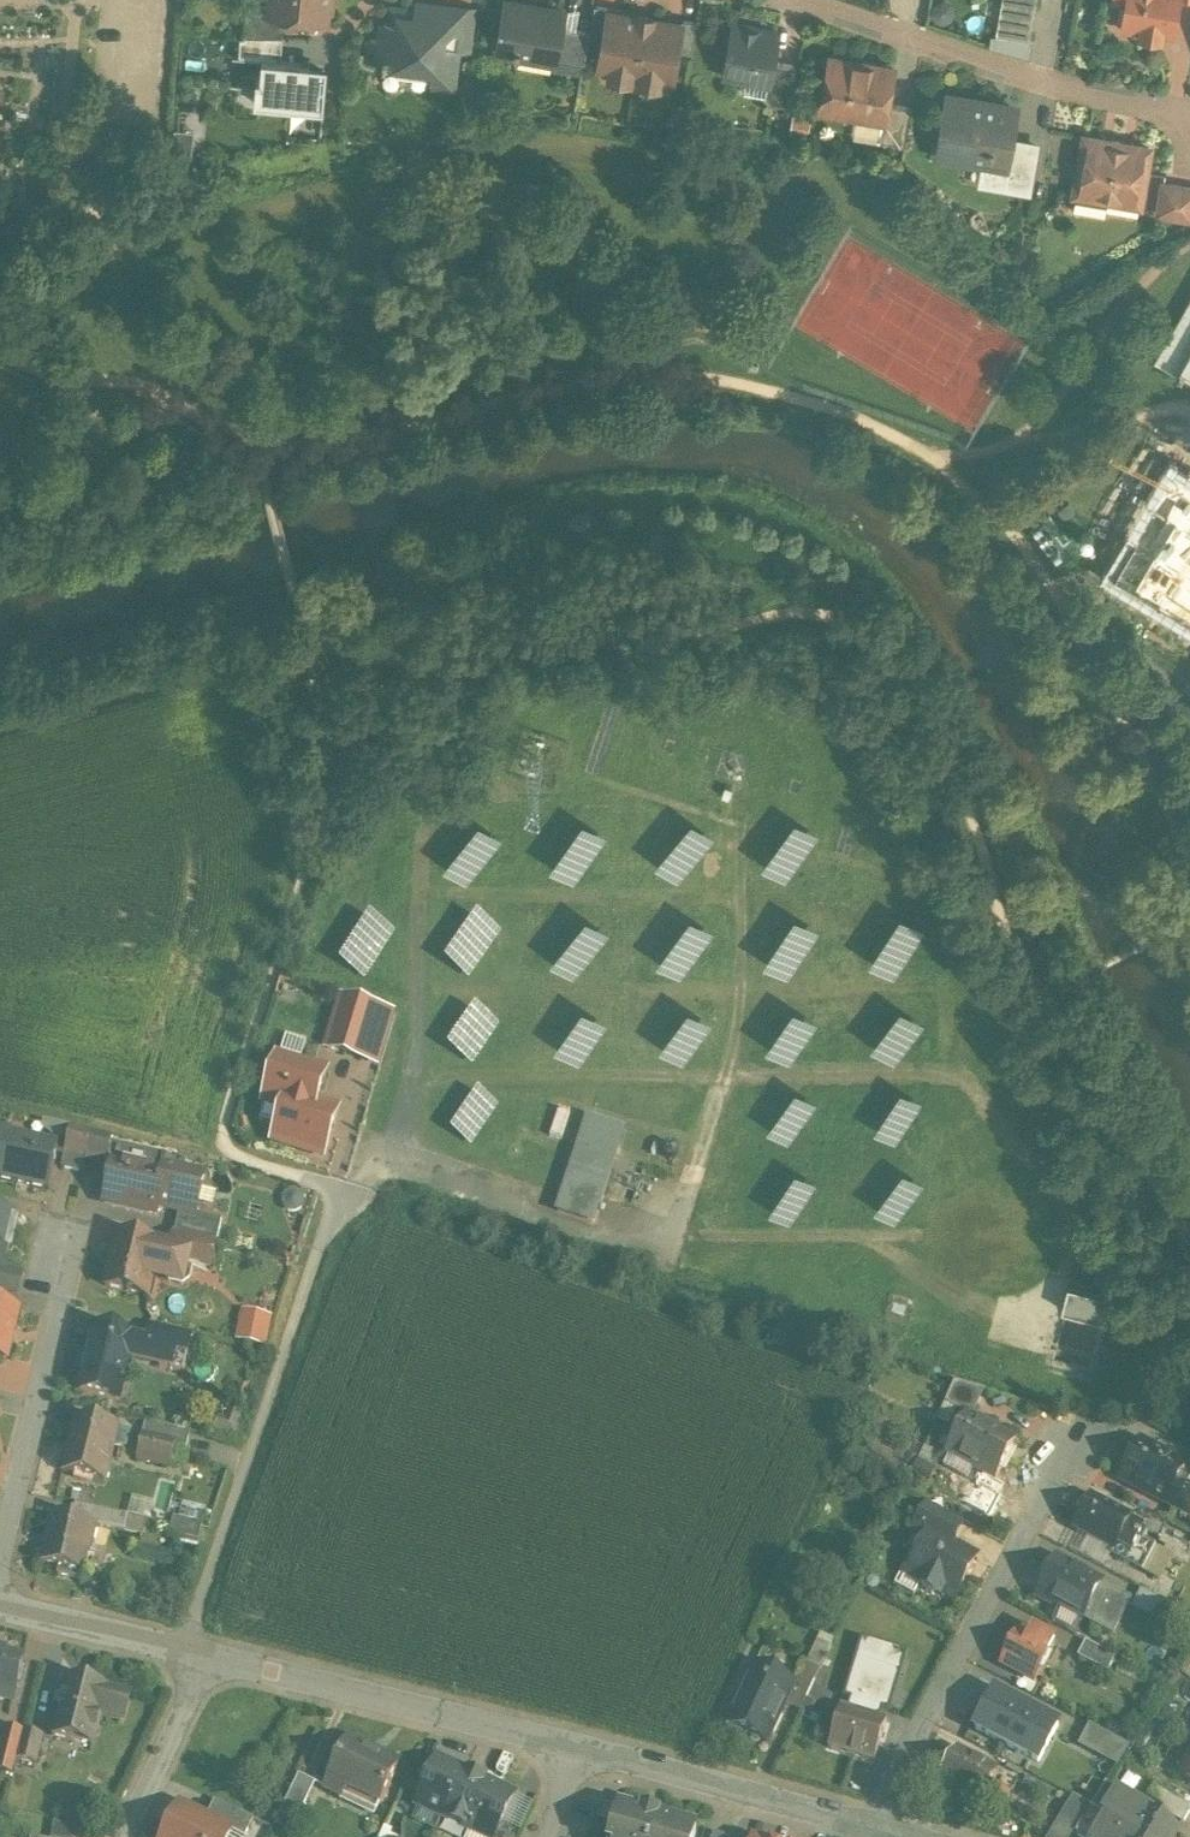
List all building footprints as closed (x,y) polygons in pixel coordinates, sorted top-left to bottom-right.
[(270,9),(270,11),(286,13),(331,17),(333,0),(271,0),(270,9)] [(565,9),(508,0),(500,48),(517,51),(516,55),(520,56),(521,46),(557,53),(558,53),(563,24),(565,9)] [(998,28),(1031,34),(1037,0),(1002,0),(998,28)] [(1118,17),(1125,18),(1124,20),(1142,23),(1140,33),(1163,37),(1165,23),(1176,17),(1179,0),(1121,0),(1118,17)] [(611,5),(596,2),(591,28),(590,33),(605,36),(609,9),(610,10),(611,5)] [(476,9),(442,5),(440,21),(437,44),(456,47),(471,48),(476,9)] [(423,9),(394,6),(393,20),(386,19),(383,38),(371,37),(368,59),(385,61),(384,63),(388,64),(388,61),(434,67),(432,77),(441,78),(443,80),(445,82),(449,82),(452,81),(454,79),(456,76),(456,73),(455,70),(453,68),(456,47),(437,44),(440,21),(422,19),(423,9)] [(270,9),(248,8),(246,34),(284,34),(286,13),(270,11),(270,9)] [(639,11),(638,14),(610,10),(609,9),(605,36),(600,63),(613,65),(611,74),(632,78),(633,73),(641,75),(641,79),(661,83),(663,73),(675,75),(679,48),(683,22),(682,21),(654,17),(654,14),(639,11)] [(698,20),(683,17),(682,21),(683,22),(679,48),(693,50),(698,20)] [(780,28),(735,20),(729,50),(726,52),(724,64),(726,67),(725,70),(747,74),(751,72),(769,75),(771,76),(774,58),(780,28)] [(591,28),(563,24),(558,53),(557,53),(557,54),(586,59),(590,33),(591,28)] [(895,66),(834,55),(825,106),(885,117),(886,117),(889,100),(895,66)] [(329,61),(263,56),(261,74),(257,73),(255,99),(325,105),(329,61)] [(797,62),(774,58),(771,76),(769,75),(766,93),(771,100),(790,103),(797,62)] [(1016,105),(950,94),(941,144),(988,153),(987,158),(997,160),(1007,162),(1011,137),(1016,105)] [(913,104),(889,100),(886,117),(885,117),(881,137),(906,142),(913,104)] [(1125,137),(1113,135),(1112,139),(1086,134),(1077,190),(1109,196),(1141,201),(1150,145),(1125,141),(1125,137)] [(1037,141),(1011,137),(1007,162),(997,160),(994,179),(1029,185),(1037,141)] [(1164,180),(1158,211),(1189,216),(1189,184),(1164,180)] [(1109,196),(1077,190),(1075,207),(1106,212),(1107,207),(1109,196)] [(1156,360),(1182,375),(1185,369),(1189,372),(1189,302),(1156,360)] [(1189,620),(1189,470),(1168,457),(1101,569),(1189,620)] [(327,1049),(379,1065),(394,1015),(342,1000),(327,1049)] [(325,1071),(277,1056),(264,1101),(283,1107),(273,1139),(323,1154),(337,1109),(316,1103),(325,1071)] [(589,1118),(559,1209),(594,1221),(624,1129),(589,1118)] [(72,1130),(39,1123),(37,1132),(70,1139),(72,1130)] [(93,1135),(72,1130),(70,1139),(66,1156),(87,1160),(93,1135)] [(114,1140),(93,1135),(87,1160),(107,1165),(114,1140)] [(10,1142),(11,1139),(0,1136),(0,1181),(50,1192),(59,1153),(10,1142)] [(165,1175),(115,1164),(105,1204),(157,1216),(159,1209),(181,1214),(196,1218),(197,1216),(205,1177),(166,1168),(165,1175)] [(0,1213),(0,1270),(2,1270),(14,1216),(0,1213)] [(223,1222),(197,1216),(196,1218),(181,1214),(176,1236),(218,1245),(223,1222)] [(218,1245),(176,1236),(172,1250),(160,1247),(153,1275),(173,1280),(182,1275),(188,1276),(190,1263),(212,1268),(218,1245)] [(160,1247),(118,1237),(106,1288),(148,1298),(153,1275),(160,1247)] [(1111,1299),(1069,1288),(1062,1312),(1104,1323),(1111,1299)] [(0,1308),(0,1358),(8,1360),(19,1312),(0,1308)] [(270,1319),(242,1313),(236,1342),(264,1349),(270,1319)] [(193,1336),(161,1329),(158,1342),(190,1349),(193,1336)] [(133,1339),(96,1330),(81,1393),(119,1402),(119,1400),(115,1399),(119,1380),(124,1381),(124,1380),(133,1339)] [(190,1349),(158,1342),(152,1365),(185,1373),(190,1349)] [(986,1389),(955,1381),(946,1402),(967,1414),(972,1417),(986,1389)] [(972,1417),(967,1414),(947,1452),(996,1479),(1017,1441),(972,1417)] [(118,1429),(78,1420),(70,1452),(68,1451),(63,1474),(105,1484),(118,1429)] [(190,1435),(146,1424),(138,1459),(171,1467),(175,1449),(187,1452),(190,1435)] [(1141,1441),(1121,1479),(1123,1480),(1124,1478),(1149,1491),(1148,1493),(1166,1503),(1167,1501),(1189,1512),(1189,1510),(1189,1489),(1177,1482),(1187,1464),(1141,1441)] [(1133,1517),(1091,1495),(1073,1529),(1116,1551),(1133,1517)] [(964,1522),(929,1503),(915,1529),(928,1535),(930,1531),(955,1545),(954,1541),(964,1522)] [(149,1521),(76,1504),(73,1519),(98,1525),(97,1527),(145,1538),(149,1521)] [(73,1519),(53,1515),(42,1564),(61,1568),(59,1576),(81,1581),(83,1573),(88,1551),(92,1551),(97,1527),(98,1525),(73,1519)] [(203,1525),(175,1518),(171,1535),(199,1541),(203,1525)] [(955,1545),(930,1531),(928,1535),(910,1570),(924,1577),(920,1583),(925,1590),(931,1594),(940,1594),(941,1591),(955,1598),(976,1558),(970,1554),(968,1555),(961,1551),(961,1548),(955,1545)] [(1102,1582),(1057,1559),(1037,1597),(1055,1606),(1056,1604),(1083,1618),(1087,1612),(1101,1584),(1102,1582)] [(1131,1600),(1101,1584),(1087,1612),(1096,1617),(1093,1623),(1113,1634),(1131,1600)] [(1172,1606),(1143,1590),(1134,1607),(1163,1623),(1172,1606)] [(1029,1639),(1018,1633),(1001,1664),(1034,1681),(1055,1642),(1033,1631),(1029,1639)] [(1116,1658),(1086,1642),(1078,1657),(1108,1673),(1116,1658)] [(0,1653),(0,1700),(13,1703),(14,1697),(16,1697),(24,1658),(0,1653)] [(843,1699),(850,1700),(847,1710),(840,1708),(829,1749),(875,1763),(887,1722),(874,1718),(877,1709),(889,1712),(902,1670),(855,1656),(843,1699)] [(821,1670),(803,1663),(793,1685),(794,1685),(785,1705),(801,1713),(821,1670)] [(793,1685),(756,1667),(729,1726),(767,1744),(785,1705),(794,1685),(793,1685)] [(109,1689),(69,1679),(54,1738),(74,1743),(76,1733),(97,1738),(102,1716),(123,1722),(130,1696),(109,1690),(109,1689)] [(1061,1723),(992,1688),(971,1730),(1039,1765),(1061,1723)] [(9,1728),(2,1756),(18,1760),(25,1732),(9,1728)] [(44,1737),(25,1732),(18,1760),(37,1765),(44,1737)] [(401,1764),(348,1739),(325,1789),(342,1797),(346,1790),(381,1806),(401,1764)] [(998,1772),(956,1750),(938,1784),(981,1806),(998,1772)] [(1179,1775),(1189,1782),(1189,1756),(1179,1775)] [(466,1773),(438,1760),(417,1805),(445,1818),(466,1773)] [(466,1773),(445,1818),(469,1830),(491,1785),(466,1773)] [(299,1776),(281,1815),(298,1823),(316,1784),(299,1776)] [(1155,1784),(1147,1797),(1162,1806),(1159,1810),(1183,1824),(1189,1814),(1189,1807),(1155,1784)] [(469,1830),(484,1836),(496,1836),(515,1796),(491,1785),(469,1830)] [(1147,1811),(1106,1786),(1091,1812),(1106,1821),(1132,1836),(1147,1811)] [(239,1812),(215,1800),(207,1818),(231,1829),(239,1812)] [(181,1805),(166,1836),(230,1836),(232,1831),(233,1830),(231,1829),(207,1818),(181,1805)] [(643,1813),(643,1815),(619,1809),(612,1836),(696,1836),(697,1833),(658,1822),(659,1817),(643,1813)] [(1147,1811),(1132,1836),(1133,1836),(1176,1836),(1180,1830),(1147,1811)] [(239,1812),(231,1829),(233,1830),(232,1831),(244,1836),(246,1836),(254,1819),(239,1812)] [(1090,1812),(1076,1836),(1077,1836),(1097,1836),(1106,1821),(1091,1812),(1090,1812)] [(1106,1821),(1097,1836),(1131,1836),(1132,1836),(1106,1821)]
